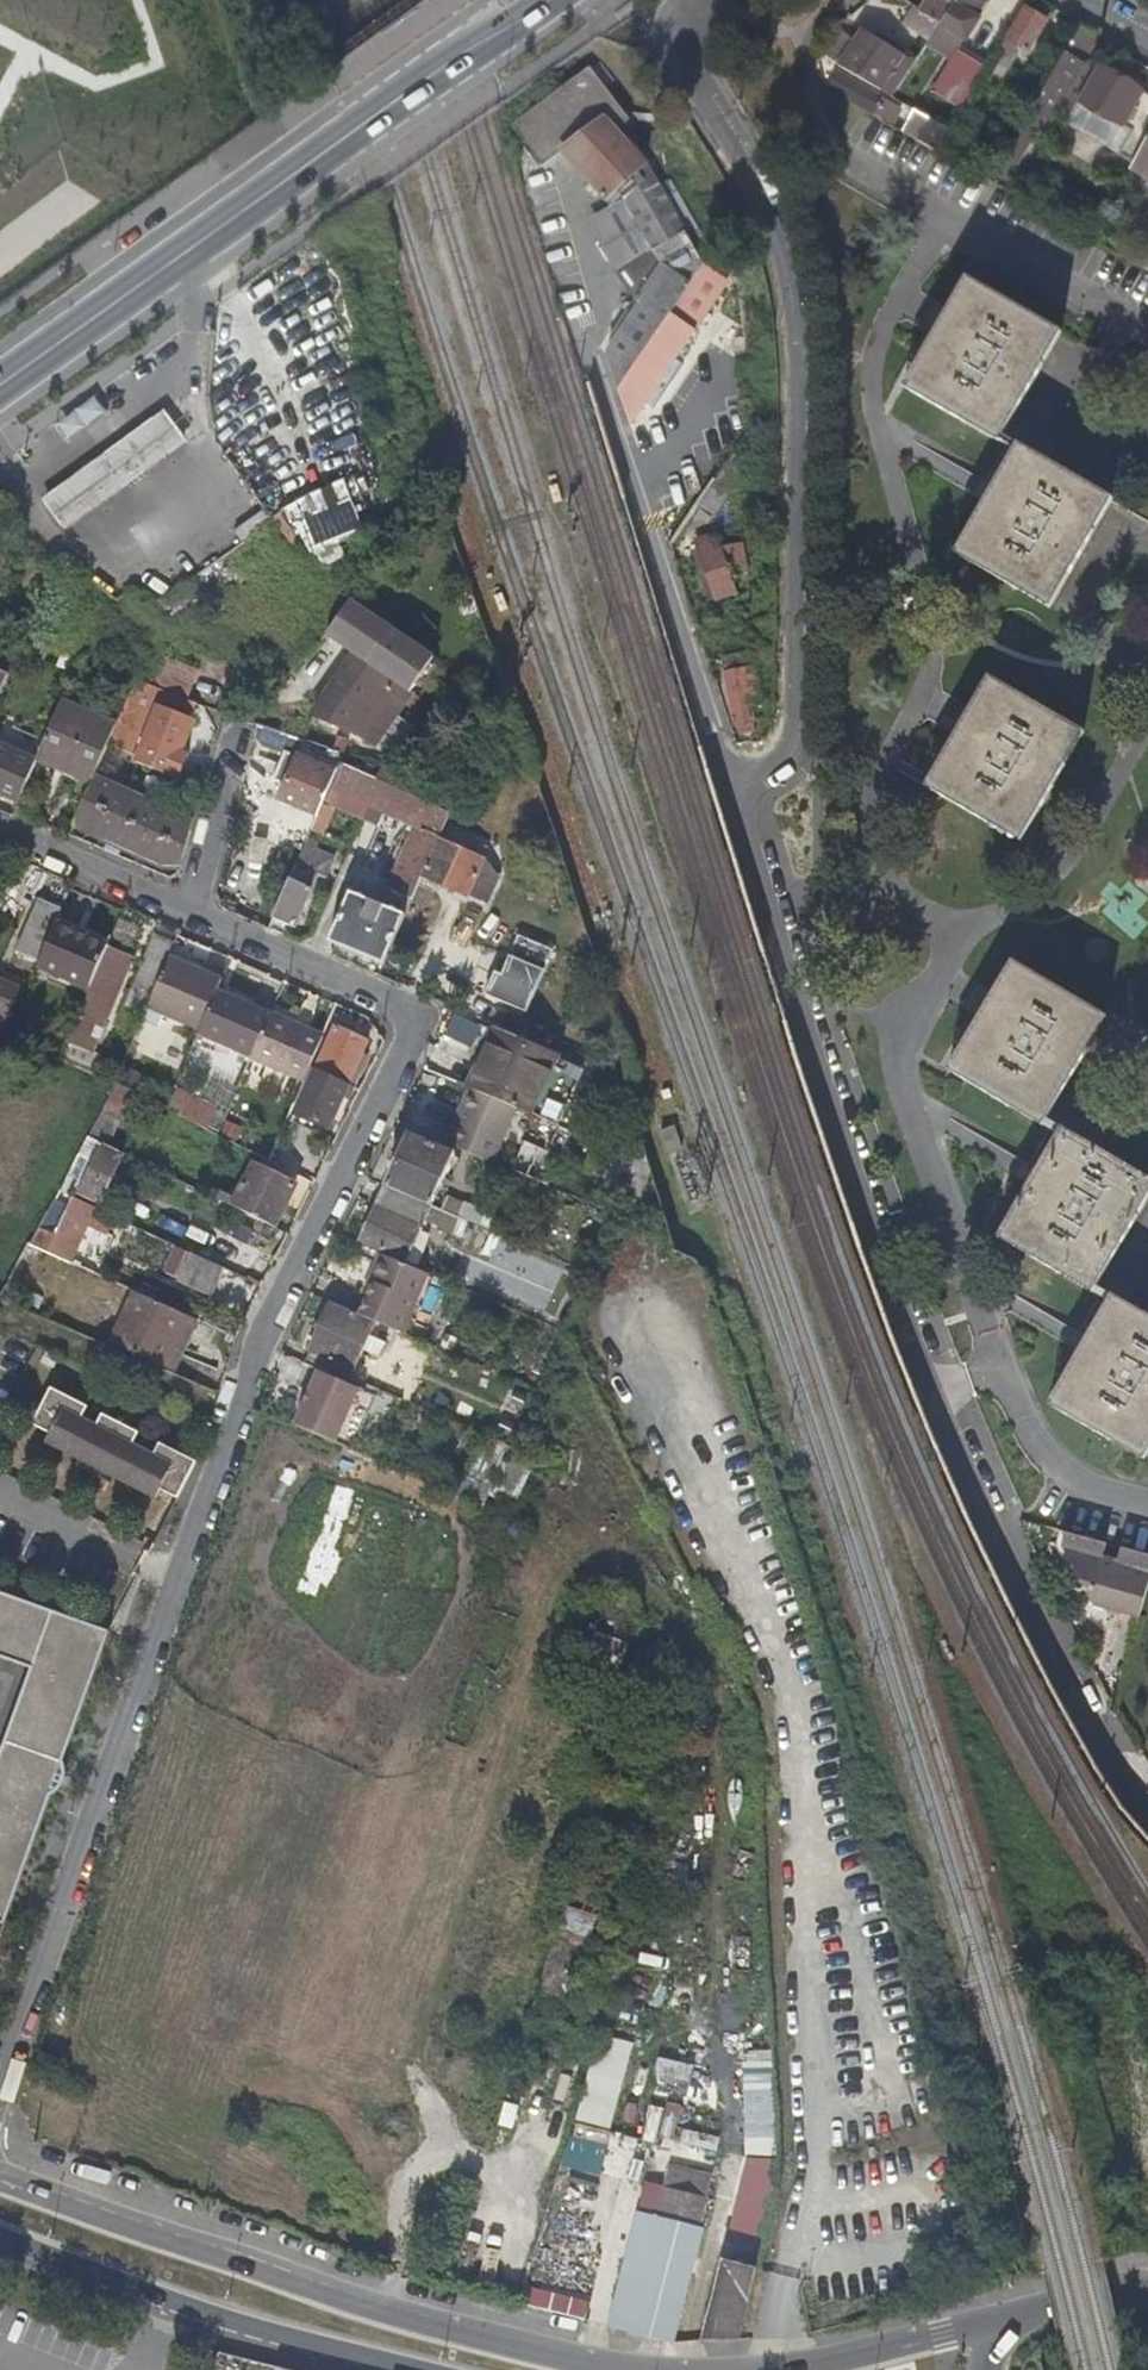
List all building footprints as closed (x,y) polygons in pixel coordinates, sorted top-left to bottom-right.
[(940,24),(945,17),(953,4),(956,0),(928,0),(921,12),(940,24)] [(953,4),(945,17),(940,24),(940,25),(966,40),(980,19),(975,15),(985,0),(956,0),(953,4)] [(921,12),(914,7),(903,24),(929,41),(940,25),(940,24),(921,12)] [(1005,40),(1026,53),(1046,20),(1025,8),(1005,40)] [(1099,32),(1082,23),(1013,140),(990,181),(1001,187),(1035,128),(1044,133),(1062,101),(1068,105),(1066,108),(1071,110),(1073,107),(1094,69),(1083,62),(1099,32)] [(861,33),(839,67),(880,91),(893,98),(917,60),(889,44),(886,48),(861,33)] [(961,106),(985,66),(957,50),(933,89),(961,106)] [(1138,129),(1147,111),(1147,96),(1140,91),(1096,66),(1094,69),(1073,107),(1100,122),(1106,111),(1138,129)] [(595,76),(608,94),(616,87),(603,70),(595,76)] [(839,74),(830,90),(887,123),(894,112),(879,103),(882,98),(839,74)] [(621,196),(625,202),(648,170),(647,167),(645,165),(605,120),(620,109),(608,94),(595,76),(594,75),(525,124),(536,138),(552,159),(564,151),(608,198),(618,189),(621,196)] [(1010,98),(1024,106),(1035,91),(1019,81),(1010,98)] [(925,127),(917,139),(934,149),(947,128),(915,109),(910,118),(925,127)] [(1106,111),(1100,122),(1131,141),(1138,129),(1106,111)] [(947,128),(934,149),(949,158),(962,137),(947,128)] [(1138,170),(1147,153),(1147,142),(1134,167),(1138,170)] [(1138,170),(1147,176),(1147,153),(1138,170)] [(641,303),(607,354),(618,391),(684,294),(708,260),(712,256),(698,231),(687,237),(660,190),(648,170),(625,202),(652,252),(663,271),(641,303)] [(671,184),(660,190),(687,237),(698,231),(671,184)] [(613,203),(621,196),(618,189),(608,198),(613,203)] [(592,220),(617,271),(652,252),(625,202),(592,220)] [(1104,231),(1087,221),(1081,232),(1098,242),(1104,231)] [(652,252),(617,271),(631,297),(641,303),(663,271),(652,252)] [(703,317),(716,298),(714,287),(714,286),(721,275),(715,256),(714,255),(712,256),(708,260),(684,294),(618,391),(634,439),(638,434),(646,421),(636,414),(695,328),(703,317)] [(967,277),(964,284),(996,302),(999,295),(967,277)] [(1037,360),(1056,328),(999,295),(996,302),(964,284),(923,354),(929,358),(911,389),(966,421),(969,415),(1002,434),(1043,364),(1037,360)] [(712,323),(703,317),(695,328),(704,335),(712,323)] [(1062,331),(1056,328),(1037,360),(1043,364),(1062,331)] [(905,385),(911,389),(929,358),(923,354),(905,385)] [(998,440),(1002,434),(969,415),(966,421),(998,440)] [(163,417),(122,447),(139,472),(181,442),(163,417)] [(1018,444),(1015,450),(1047,469),(1051,463),(1018,444)] [(103,460),(121,485),(139,472),(122,447),(103,460)] [(712,519),(737,481),(736,450),(728,462),(716,479),(696,508),(712,519)] [(1047,469),(1015,450),(974,521),(979,524),(961,556),(1017,588),(1020,583),(1052,602),(1094,531),(1088,527),(1107,495),(1051,463),(1047,469)] [(251,474),(260,493),(294,477),(284,457),(251,474)] [(121,485),(103,460),(41,504),(58,529),(121,485)] [(342,544),(371,533),(351,482),(276,512),(291,549),(311,541),(322,568),(348,558),(342,544)] [(1113,498),(1107,495),(1088,527),(1094,531),(1113,498)] [(956,552),(961,556),(979,524),(974,521),(956,552)] [(726,577),(747,572),(742,543),(717,548),(714,543),(698,548),(714,598),(731,593),(726,577)] [(1049,607),(1052,602),(1020,583),(1017,588),(1049,607)] [(362,654),(320,714),(327,718),(360,732),(376,742),(397,712),(436,654),(354,596),(329,632),(362,654)] [(14,662),(20,648),(0,639),(0,640),(0,656),(14,662)] [(752,649),(719,657),(734,731),(740,730),(741,738),(754,736),(752,724),(763,722),(752,649)] [(215,688),(141,657),(133,678),(207,707),(215,688)] [(9,672),(0,668),(0,693),(9,672)] [(1017,701),(1021,695),(989,676),(985,683),(1017,701)] [(138,756),(165,693),(135,681),(112,733),(108,743),(138,756)] [(1017,701),(985,683),(944,754),(950,757),(932,789),(987,821),(991,816),(1022,834),(1062,764),(1057,761),(1077,728),(1021,695),(1017,701)] [(36,759),(91,783),(108,743),(112,733),(57,709),(36,759)] [(194,722),(161,709),(138,764),(177,780),(187,755),(181,753),(194,722)] [(397,712),(376,742),(395,755),(415,724),(397,712)] [(1082,731),(1077,728),(1057,761),(1062,764),(1082,731)] [(342,734),(339,746),(342,746),(347,748),(351,748),(353,736),(342,734)] [(347,748),(342,746),(339,746),(320,742),(306,738),(279,797),(319,815),(326,799),(330,788),(337,774),(337,772),(347,748)] [(0,745),(0,790),(19,798),(35,760),(0,745)] [(394,763),(371,754),(354,749),(351,748),(347,748),(337,772),(337,774),(330,788),(326,799),(364,816),(369,805),(378,809),(374,818),(381,822),(405,767),(394,763)] [(926,785),(932,789),(950,757),(944,754),(926,785)] [(426,778),(405,767),(381,822),(388,825),(392,815),(418,827),(390,888),(413,899),(424,875),(440,839),(455,805),(420,789),(426,778)] [(164,861),(181,862),(193,821),(94,778),(75,821),(164,861)] [(378,809),(369,805),(364,816),(380,823),(381,822),(374,818),(378,809)] [(1018,839),(1022,834),(991,816),(987,821),(1018,839)] [(319,840),(309,836),(271,922),(280,926),(282,921),(295,926),(311,889),(310,888),(317,872),(327,876),(336,856),(316,847),(319,840)] [(485,859),(440,839),(424,875),(487,903),(499,877),(485,859)] [(329,941),(384,965),(406,915),(351,891),(329,941)] [(55,921),(58,915),(61,909),(40,900),(17,949),(39,959),(55,921)] [(111,938),(58,915),(55,921),(108,945),(111,938)] [(108,945),(55,921),(39,959),(37,963),(91,985),(107,947),(108,945)] [(132,989),(150,997),(174,943),(155,934),(132,989)] [(553,951),(519,937),(503,974),(495,970),(485,994),(528,1012),(553,951)] [(90,1053),(94,1045),(132,957),(107,947),(91,985),(88,992),(66,1043),(90,1053)] [(146,1008),(198,1031),(216,988),(220,980),(168,957),(146,1008)] [(1043,986),(1046,980),(1015,962),(1012,968),(1043,986)] [(91,985),(37,963),(35,969),(88,992),(91,985)] [(1043,986),(1012,968),(971,1039),(977,1043),(958,1075),(1014,1107),(1017,1102),(1049,1120),(1090,1048),(1085,1045),(1103,1013),(1046,980),(1043,986)] [(17,988),(0,981),(0,1008),(7,1012),(17,988)] [(253,1056),(272,1013),(216,988),(198,1031),(197,1033),(253,1056)] [(272,1013),(253,1056),(305,1079),(323,1036),(272,1013)] [(1108,1016),(1103,1013),(1085,1045),(1090,1048),(1108,1016)] [(7,1033),(12,1022),(13,1020),(0,1015),(0,1031),(7,1033)] [(12,1022),(7,1033),(18,1038),(23,1027),(12,1022)] [(329,1129),(368,1039),(335,1025),(296,1115),(329,1129)] [(497,1027),(470,1089),(518,1109),(530,1114),(556,1052),(497,1027)] [(952,1072),(958,1075),(977,1043),(971,1039),(952,1072)] [(95,1073),(105,1049),(94,1045),(90,1053),(66,1043),(60,1057),(95,1073)] [(105,1049),(95,1073),(113,1081),(123,1057),(105,1049)] [(106,1145),(134,1091),(116,1082),(88,1136),(106,1145)] [(182,1113),(190,1094),(177,1088),(169,1107),(182,1113)] [(494,1163),(518,1109),(470,1089),(447,1142),(494,1163)] [(1046,1126),(1049,1120),(1017,1102),(1014,1107),(1046,1126)] [(1092,1153),(1095,1148),(1064,1130),(1061,1135),(1092,1153)] [(409,1135),(386,1187),(431,1206),(437,1194),(455,1154),(409,1135)] [(1061,1135),(1019,1206),(1025,1209),(1007,1241),(1062,1273),(1065,1267),(1097,1286),(1139,1215),(1134,1212),(1147,1187),(1147,1179),(1095,1148),(1092,1153),(1061,1135)] [(101,1203),(124,1153),(106,1145),(88,1136),(69,1172),(85,1179),(80,1193),(101,1203)] [(221,1191),(217,1199),(275,1227),(294,1185),(253,1165),(236,1198),(221,1191)] [(453,1232),(459,1218),(440,1210),(431,1206),(386,1187),(362,1241),(407,1261),(425,1220),(453,1232)] [(1134,1212),(1139,1215),(1147,1200),(1147,1187),(1134,1212)] [(107,1231),(115,1215),(76,1196),(65,1219),(49,1212),(32,1244),(73,1262),(91,1224),(107,1231)] [(446,1198),(440,1210),(459,1218),(468,1222),(469,1222),(472,1216),(461,1211),(464,1205),(447,1198),(446,1198)] [(1001,1237),(1007,1241),(1025,1209),(1019,1206),(1001,1237)] [(483,1211),(480,1219),(478,1226),(488,1230),(493,1215),(483,1211)] [(472,1215),(472,1216),(469,1222),(478,1226),(480,1219),(472,1215)] [(468,1222),(459,1218),(453,1232),(462,1236),(468,1222)] [(213,1294),(225,1268),(212,1262),(192,1252),(179,1279),(213,1294)] [(360,1314),(401,1332),(427,1274),(382,1254),(370,1281),(374,1283),(369,1295),(360,1314)] [(1094,1292),(1097,1286),(1065,1267),(1062,1273),(1094,1292)] [(370,1281),(364,1293),(369,1295),(374,1283),(370,1281)] [(201,1322),(132,1291),(110,1342),(180,1371),(201,1322)] [(1113,1295),(1109,1301),(1140,1318),(1144,1313),(1113,1295)] [(1056,1407),(1111,1438),(1115,1432),(1147,1451),(1147,1449),(1147,1315),(1144,1313),(1140,1318),(1109,1301),(1069,1371),(1075,1375),(1056,1407)] [(376,1323),(331,1303),(309,1350),(311,1352),(306,1363),(350,1383),(364,1350),(370,1352),(373,1346),(367,1343),(376,1323)] [(458,1339),(447,1334),(441,1347),(453,1351),(458,1339)] [(363,1389),(318,1370),(294,1424),(338,1443),(363,1389)] [(1075,1375),(1069,1371),(1050,1403),(1056,1407),(1075,1375)] [(99,1468),(117,1477),(157,1498),(161,1489),(173,1495),(175,1489),(182,1492),(197,1461),(162,1444),(156,1455),(135,1443),(141,1432),(105,1415),(99,1425),(84,1417),(89,1407),(52,1388),(38,1417),(44,1421),(40,1427),(51,1432),(47,1441),(81,1459),(99,1468)] [(34,1424),(40,1427),(44,1421),(38,1417),(34,1424)] [(1144,1457),(1147,1451),(1115,1432),(1111,1438),(1144,1457)] [(99,1468),(81,1459),(78,1467),(96,1476),(99,1468)] [(113,1485),(117,1477),(99,1468),(96,1476),(113,1485)] [(480,1491),(486,1478),(467,1470),(462,1483),(480,1491)] [(179,1498),(182,1492),(175,1489),(173,1495),(179,1498)] [(460,1490),(457,1496),(470,1502),(473,1496),(460,1490)] [(1147,1584),(1147,1571),(1126,1565),(1061,1546),(1080,1583),(1089,1586),(1087,1595),(1093,1605),(1138,1618),(1147,1584)] [(1130,1549),(1126,1565),(1147,1571),(1147,1554),(1130,1549)] [(0,1592),(0,1658),(32,1669),(0,1756),(0,1923),(6,1925),(53,1797),(59,1793),(63,1787),(67,1780),(68,1772),(66,1765),(64,1760),(111,1632),(0,1592)] [(610,2130),(636,2044),(602,2034),(577,2121),(610,2130)] [(529,2097),(504,2090),(493,2125),(518,2132),(529,2097)] [(658,2222),(640,2218),(611,2331),(669,2346),(702,2211),(706,2195),(709,2183),(671,2174),(665,2196),(658,2222)] [(658,2222),(665,2196),(647,2191),(640,2218),(658,2222)] [(712,2197),(706,2195),(702,2211),(708,2212),(712,2197)] [(733,2246),(760,2253),(764,2237),(737,2229),(733,2246)] [(721,2261),(700,2346),(737,2345),(756,2270),(721,2261)]
